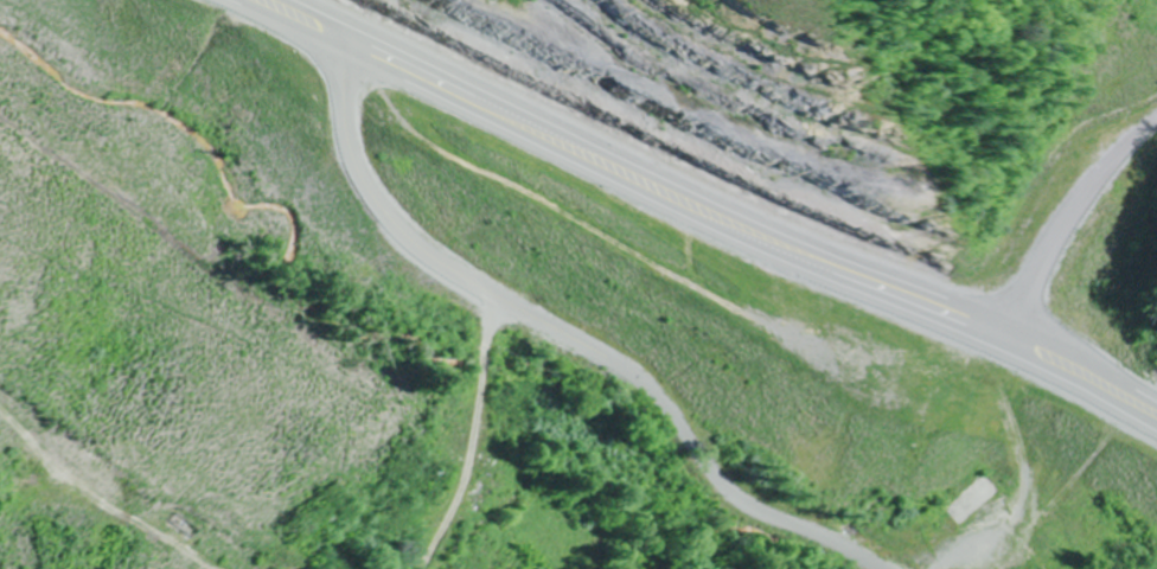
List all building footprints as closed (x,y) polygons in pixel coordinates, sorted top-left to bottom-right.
[(1002,491),(986,473),(945,510),(962,528),(1002,491)]
